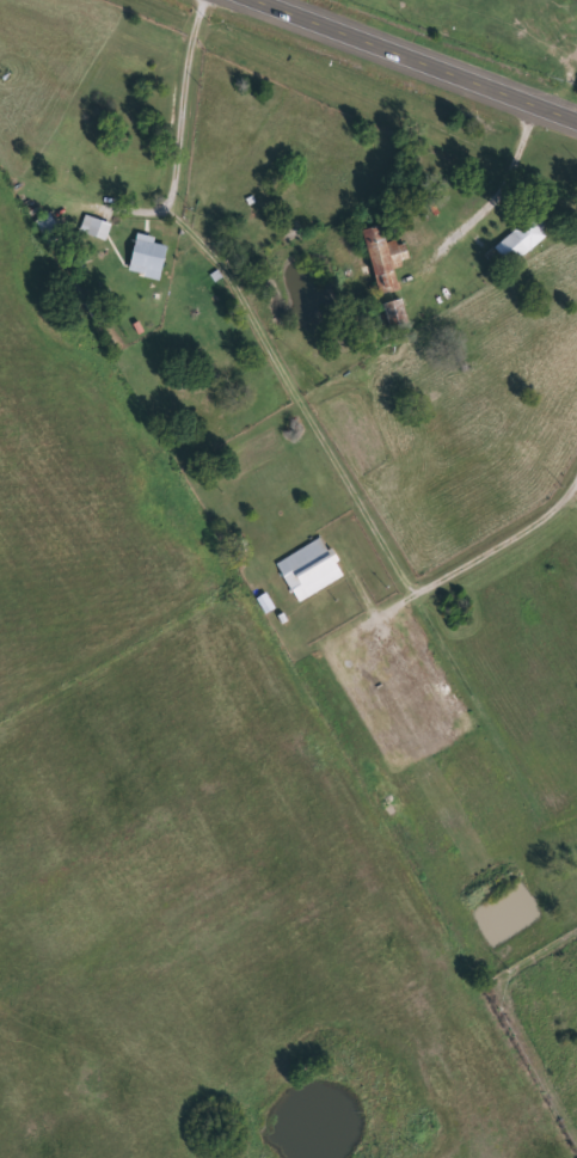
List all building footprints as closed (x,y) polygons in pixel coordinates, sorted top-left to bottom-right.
[(59,228),(45,237),(36,221),(49,213),(59,228)] [(550,232),(511,268),(493,249),(533,213),(550,232)] [(106,240),(80,232),(85,215),(111,223),(106,240)] [(392,269),(398,290),(379,296),(360,231),(380,225),(385,243),(394,240),(401,265),(392,269)] [(154,238),(153,243),(167,246),(160,276),(128,268),(136,233),(154,238)] [(381,302),(401,299),(407,324),(386,329),(381,302)] [(276,565),(320,537),(344,575),(300,603),(276,565)]
